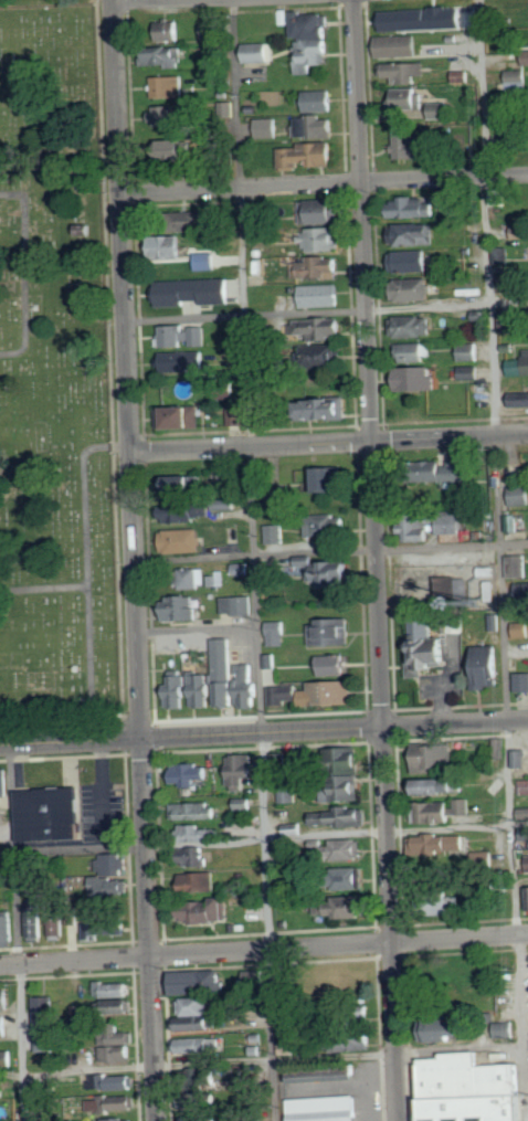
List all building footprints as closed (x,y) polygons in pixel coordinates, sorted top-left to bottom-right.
[(465,7),(385,9),(385,30),(466,28),(465,7)] [(333,37),(332,11),(296,13),(297,38),(333,37)] [(180,21),(163,21),(163,40),(180,39),(180,21)] [(419,56),(419,35),(378,36),(379,57),(419,56)] [(333,63),(332,39),(299,40),(300,74),(315,73),(315,64),(333,63)] [(248,62),(277,61),(276,42),(248,43),(248,62)] [(143,66),(181,66),(181,46),(143,47),(143,66)] [(426,62),(380,63),(381,76),(396,76),(396,84),(418,83),(418,76),(426,75),(426,62)] [(456,82),(471,82),(471,71),(456,70),(456,82)] [(527,70),(507,70),(507,89),(526,89),(527,70)] [(183,76),(153,77),(153,98),(184,97),(183,76)] [(393,109),(424,108),(424,88),(392,89),(393,109)] [(305,112),(336,111),(335,89),(304,90),(305,112)] [(450,101),(429,102),(430,117),(450,116),(450,101)] [(178,105),(152,106),(153,126),(178,125),(178,105)] [(513,106),(495,107),(496,121),(514,121),(513,106)] [(337,137),(336,118),(324,119),(324,114),(299,115),(300,137),(337,137)] [(279,137),(278,118),(256,119),(256,138),(279,137)] [(416,136),(415,128),(395,128),(396,159),(425,158),(425,151),(438,150),(438,135),(416,136)] [(188,138),(162,139),(162,159),(188,159),(188,138)] [(300,143),(300,147),(280,148),(281,169),(301,168),(301,165),(336,164),(336,141),(300,143)] [(491,189),(492,206),(508,205),(508,189),(491,189)] [(394,218),(440,217),(439,197),(393,198),(394,218)] [(341,222),(340,198),(301,200),(303,224),(341,222)] [(204,211),(183,211),(183,231),(204,231),(204,211)] [(72,234),(96,235),(96,224),(73,223),(72,234)] [(393,246),(435,244),(434,223),(392,225),(393,246)] [(515,226),(515,239),(527,239),(527,225),(515,226)] [(303,228),(303,250),(341,250),(341,228),(303,228)] [(184,235),(150,236),(150,257),(185,257),(184,235)] [(494,249),(495,265),(510,264),(509,248),(494,249)] [(393,272),(430,271),(429,250),(392,251),(393,272)] [(218,269),(217,252),(198,253),(199,270),(218,269)] [(341,277),(341,256),(302,256),(302,277),(341,277)] [(510,277),(500,277),(499,292),(510,292),(510,277)] [(233,303),(233,278),(160,281),(161,306),(187,305),(187,300),(205,300),(205,304),(233,303)] [(397,280),(398,300),(431,299),(431,278),(397,280)] [(300,286),(301,307),(342,306),(341,284),(300,286)] [(516,329),(516,312),(500,312),(500,330),(516,329)] [(396,337),(433,336),(433,315),(395,316),(396,337)] [(347,317),(308,318),(308,338),(347,337),(347,317)] [(163,345),(188,345),(188,325),(162,325),(163,345)] [(191,346),(208,346),(207,326),(190,327),(191,346)] [(433,358),(432,342),(401,344),(402,360),(433,358)] [(481,344),(459,344),(459,361),(481,361),(481,344)] [(526,359),(511,359),(511,375),(527,375),(527,349),(526,349),(526,359)] [(206,350),(163,352),(164,372),(207,370),(206,350)] [(436,366),(399,367),(400,391),(436,390),(436,366)] [(482,367),(463,366),(462,379),(482,379),(482,367)] [(514,392),(514,407),(527,406),(527,392),(514,392)] [(351,417),(350,398),(305,399),(305,419),(351,417)] [(160,429),(202,427),(201,406),(159,407),(160,429)] [(244,425),(244,408),(229,408),(230,425),(244,425)] [(470,462),(431,461),(430,481),(470,482),(470,462)] [(345,490),(344,467),(298,468),(298,484),(311,484),(312,491),(345,490)] [(212,474),(213,487),(242,486),(241,473),(212,474)] [(170,476),(171,491),(200,490),(200,474),(170,476)] [(512,506),(527,505),(527,486),(511,487),(512,506)] [(238,498),(217,498),(217,509),(238,509),(238,498)] [(204,511),(183,511),(183,501),(173,501),(174,511),(168,511),(168,522),(204,522),(204,511)] [(444,534),(467,533),(466,513),(444,514),(444,534)] [(308,537),(346,536),(346,515),(308,516),(308,537)] [(405,541),(432,541),(432,518),(405,518),(405,541)] [(267,543),(284,543),(284,525),(267,525),(267,543)] [(203,529),(164,530),(165,553),(204,552),(203,529)] [(508,555),(509,578),(527,577),(527,562),(527,554),(508,555)] [(310,564),(311,585),(359,584),(359,563),(310,564)] [(497,599),(497,568),(480,568),(480,599),(497,599)] [(207,569),(180,570),(180,588),(207,587),(207,569)] [(208,574),(208,586),(225,586),(225,573),(208,574)] [(468,591),(467,577),(437,578),(438,602),(460,601),(460,591),(468,591)] [(517,583),(517,597),(527,598),(527,583),(517,583)] [(164,597),(165,621),(201,620),(200,596),(164,597)] [(253,614),(252,596),(222,597),(223,615),(253,614)] [(351,619),(313,620),(313,645),(351,644),(351,619)] [(433,619),(415,619),(416,660),(411,660),(412,678),(426,677),(426,670),(440,669),(440,662),(456,662),(455,637),(433,637),(433,619)] [(269,646),(287,645),(286,621),(269,621),(269,646)] [(512,623),(513,638),(527,638),(527,622),(512,623)] [(217,674),(192,675),(193,707),(218,706),(240,705),(240,708),(255,707),(254,695),(262,694),(261,683),(254,683),(254,664),(235,664),(234,638),(216,639),(217,674)] [(501,687),(501,675),(504,675),(503,645),(474,646),(476,688),(501,687)] [(320,677),(349,676),(348,655),(320,656),(320,677)] [(516,674),(517,692),(527,692),(527,673),(516,674)] [(188,675),(172,676),(173,685),(167,685),(167,708),(190,707),(188,675)] [(355,704),(355,681),(312,682),(312,705),(355,704)] [(286,701),(299,701),(299,686),(271,687),(272,705),(286,705),(286,701)] [(494,754),(507,754),(507,739),(495,738),(494,754)] [(454,770),(454,745),(414,746),(414,771),(454,770)] [(325,802),(364,801),(363,747),(333,747),(333,784),(325,784),(325,802)] [(516,750),(516,768),(527,768),(527,750),(516,750)] [(286,753),(272,754),(274,767),(287,766),(286,753)] [(247,785),(247,778),(255,778),(255,755),(230,755),(231,785),(247,785)] [(211,780),(211,764),(172,765),(173,783),(184,783),(184,789),(201,788),(201,780),(211,780)] [(465,793),(465,778),(419,779),(419,794),(465,793)] [(298,802),(298,786),(281,786),(282,803),(298,802)] [(21,842),(85,840),(84,787),(16,789),(17,821),(20,821),(21,842)] [(471,799),(454,799),(454,802),(412,803),(413,823),(454,823),(454,815),(472,815),(471,799)] [(219,819),(219,808),(211,809),(211,802),(172,804),(173,820),(219,819)] [(315,810),(316,827),(367,825),(366,808),(315,810)] [(203,825),(182,825),(182,842),(215,841),(215,829),(203,829),(203,825)] [(411,858),(467,856),(466,835),(410,837),(411,858)] [(330,840),(330,861),(364,860),(363,839),(330,840)] [(182,867),(207,866),(206,847),(182,848),(182,867)] [(495,851),(474,852),(475,866),(495,865),(495,851)] [(127,875),(128,854),(99,853),(98,875),(127,875)] [(365,868),(340,868),(341,890),(366,889),(365,868)] [(216,891),(215,872),(184,873),(184,893),(216,891)] [(128,895),(127,878),(92,879),(92,896),(128,895)] [(418,892),(418,915),(462,914),(461,891),(418,892)] [(366,918),(365,896),(331,897),(331,910),(330,910),(331,919),(366,918)] [(45,939),(44,899),(30,899),(31,939),(45,939)] [(227,922),(227,900),(183,901),(184,923),(227,922)] [(65,902),(52,902),(53,937),(67,936),(65,902)] [(5,916),(5,911),(0,911),(0,945),(17,945),(16,915),(5,916)] [(85,923),(86,941),(102,940),(102,932),(118,932),(118,913),(99,914),(99,923),(85,923)] [(177,994),(222,992),(222,971),(176,972),(177,994)] [(133,983),(98,983),(98,997),(132,997),(133,983)] [(12,1011),(12,991),(0,992),(0,1012),(12,1011)] [(56,997),(37,997),(36,1027),(56,1027),(56,997)] [(209,998),(179,999),(180,1018),(173,1018),(173,1031),(216,1030),(216,1016),(210,1016),(209,998)] [(134,1013),(133,1000),(100,1000),(100,1013),(134,1013)] [(10,1038),(11,1017),(0,1016),(0,1038),(10,1038)] [(472,1035),(472,1019),(423,1020),(423,1042),(459,1041),(459,1035),(472,1035)] [(498,1038),(514,1035),(512,1022),(496,1024),(498,1038)] [(101,1063),(134,1062),(134,1030),(103,1031),(103,1049),(101,1049),(101,1063)] [(40,1053),(56,1053),(56,1034),(39,1034),(40,1053)] [(361,1052),(360,1034),(335,1035),(335,1053),(361,1052)] [(285,1053),(297,1053),(296,1037),(284,1037),(285,1053)] [(224,1052),(223,1038),(174,1039),(174,1054),(224,1052)] [(0,1051),(0,1066),(13,1067),(14,1051),(0,1051)] [(515,1064),(517,1120),(420,1120),(418,1058),(475,1057),(477,1066),(515,1064)] [(182,1069),(182,1082),(204,1083),(204,1092),(190,1091),(190,1114),(210,1115),(212,1070),(182,1069)] [(315,1070),(294,1070),(295,1082),(316,1081),(315,1070)] [(135,1075),(90,1076),(90,1091),(136,1089),(135,1075)] [(101,1112),(137,1111),(137,1095),(101,1096),(101,1112)] [(289,1099),(290,1120),(361,1120),(360,1096),(289,1099)]
